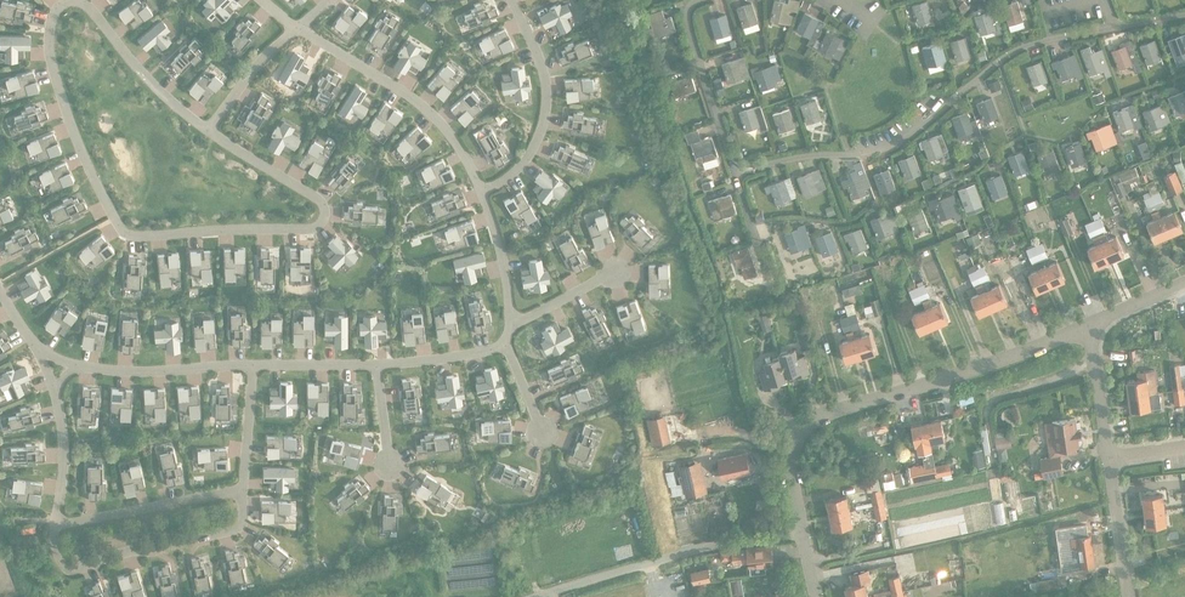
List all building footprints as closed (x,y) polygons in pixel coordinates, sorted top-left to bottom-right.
[(134,27),(152,12),(146,5),(144,7),(139,0),(137,0),(119,13),(125,21),(132,15),(135,18),(130,22),(134,27)] [(233,9),(229,5),(224,9),(221,6),(228,0),(207,0),(205,2),(208,5),(203,10),(210,17),(215,12),(222,19),(233,9)] [(791,24),(793,15),(789,14),(790,10),(796,11),(798,2),(791,0),(789,0),(788,4),(775,1),(770,19),(791,24)] [(2,2),(0,9),(0,15),(14,18),(13,21),(22,23),(23,19),(31,20),(32,14),(28,13),(29,8),(25,7),(25,3),(17,1),(17,5),(2,2)] [(472,12),(464,15),(468,26),(481,21),(482,24),(491,21),(489,17),(497,14),(494,6),(490,8),(488,4),(485,5),(483,1),(474,5),(476,8),(471,10),(472,12)] [(912,6),(918,25),(932,20),(926,1),(912,6)] [(963,1),(960,5),(966,9),(969,5),(963,1)] [(1002,6),(1008,25),(1022,20),(1016,1),(1002,6)] [(550,11),(539,16),(544,26),(550,23),(554,31),(559,29),(559,31),(569,26),(564,15),(570,13),(565,4),(559,6),(558,3),(549,8),(550,11)] [(737,9),(743,28),(757,23),(751,4),(737,9)] [(348,5),(333,24),(343,31),(345,30),(352,35),(367,15),(358,8),(352,16),(350,14),(354,9),(348,5)] [(973,11),(980,35),(994,30),(995,34),(1002,32),(995,9),(984,13),(982,8),(973,11)] [(647,14),(651,24),(654,34),(661,32),(662,35),(676,31),(671,16),(665,19),(662,9),(647,14)] [(824,23),(819,20),(805,13),(796,31),(810,38),(816,41),(824,23)] [(377,27),(369,40),(381,47),(389,34),(392,36),(397,28),(393,26),(398,19),(391,15),(389,18),(385,16),(383,20),(379,17),(374,25),(377,27)] [(710,20),(716,38),(730,34),(724,15),(710,20)] [(242,20),(236,27),(239,29),(236,33),(237,35),(232,41),(241,48),(249,38),(252,40),(255,36),(252,33),(260,24),(255,19),(252,23),(248,20),(245,23),(242,20)] [(162,21),(140,40),(146,47),(156,39),(159,42),(154,46),(157,50),(162,46),(169,40),(163,33),(168,28),(162,21)] [(967,21),(960,23),(963,30),(969,28),(967,21)] [(504,29),(479,41),(483,50),(488,48),(492,56),(513,46),(504,29)] [(818,50),(832,56),(839,60),(847,42),(827,32),(822,43),(819,48),(818,50)] [(1175,58),(1177,65),(1184,62),(1184,34),(1168,40),(1175,58)] [(23,57),(23,48),(30,48),(30,36),(0,35),(0,49),(5,49),(5,61),(17,61),(17,57),(23,57)] [(950,42),(956,61),(970,56),(964,38),(950,42)] [(1132,64),(1135,72),(1142,70),(1130,39),(1119,43),(1120,47),(1111,50),(1117,69),(1132,64)] [(181,51),(171,62),(181,72),(191,61),(194,63),(200,57),(197,54),(200,51),(196,48),(200,44),(195,40),(186,48),(183,46),(180,49),(181,51)] [(1139,46),(1146,64),(1160,59),(1153,40),(1139,46)] [(400,55),(393,66),(402,72),(406,66),(415,71),(418,66),(420,68),(426,58),(415,51),(418,46),(410,41),(406,46),(402,44),(396,53),(400,55)] [(563,55),(559,57),(562,64),(570,61),(571,65),(579,62),(578,59),(592,54),(587,41),(574,46),(573,42),(564,45),(565,49),(561,51),(563,55)] [(1069,41),(1064,43),(1067,50),(1072,48),(1069,41)] [(937,44),(922,48),(928,67),(942,62),(947,61),(941,42),(937,44)] [(1080,49),(1082,56),(1089,75),(1103,70),(1105,77),(1111,75),(1102,49),(1091,53),(1089,46),(1080,49)] [(984,50),(977,52),(979,60),(986,58),(984,50)] [(289,82),(290,79),(295,82),(296,80),(303,84),(308,75),(305,73),(308,67),(303,64),(301,68),(298,66),(303,57),(294,52),(280,77),(289,82)] [(1051,62),(1053,68),(1056,67),(1061,80),(1075,75),(1076,78),(1083,75),(1075,54),(1068,56),(1051,62)] [(722,65),(729,83),(743,79),(749,77),(743,58),(722,65)] [(1026,67),(1032,85),(1046,80),(1039,62),(1026,67)] [(446,64),(427,86),(432,90),(437,84),(439,86),(435,92),(442,98),(457,81),(450,75),(453,70),(446,64)] [(754,71),(751,72),(753,78),(756,77),(760,90),(775,85),(773,81),(779,78),(775,65),(769,67),(754,71)] [(504,81),(502,81),(504,92),(515,90),(516,96),(526,95),(525,89),(529,88),(527,78),(524,78),(522,66),(512,68),(513,75),(503,76),(504,81)] [(17,97),(39,90),(33,71),(5,80),(8,90),(14,88),(17,97)] [(320,90),(316,97),(326,103),(333,91),(336,93),(340,85),(336,83),(341,75),(334,71),(332,75),(328,73),(326,77),(322,75),(318,83),(320,84),(318,89),(320,90)] [(204,102),(222,81),(215,75),(211,79),(204,73),(190,90),(204,102)] [(671,84),(674,95),(681,92),(682,95),(696,91),(691,77),(671,84)] [(721,77),(714,79),(716,87),(723,84),(721,77)] [(593,78),(564,80),(566,100),(588,98),(588,89),(593,88),(593,78)] [(998,79),(989,83),(991,90),(1001,86),(998,79)] [(356,85),(340,110),(349,115),(352,110),(361,115),(369,102),(361,96),(364,91),(356,85)] [(1157,88),(1151,90),(1154,98),(1160,96),(1157,88)] [(472,90),(450,109),(455,114),(460,109),(462,111),(457,116),(464,124),(480,109),(474,101),(478,97),(472,90)] [(1174,116),(1184,112),(1184,90),(1167,97),(1174,116)] [(1102,91),(1093,95),(1096,103),(1105,100),(1102,91)] [(251,128),(253,129),(253,128),(256,130),(264,117),(267,119),(273,110),(269,108),(271,104),(267,101),(269,98),(261,93),(255,103),(252,101),(249,107),(251,108),(243,122),(251,127),(251,128)] [(977,103),(984,121),(998,116),(991,97),(977,103)] [(1029,97),(1021,100),(1025,109),(1033,106),(1029,97)] [(801,105),(807,124),(821,119),(814,101),(801,105)] [(385,102),(369,126),(377,132),(381,127),(389,132),(401,113),(393,107),(389,114),(386,112),(390,106),(385,102)] [(1126,107),(1112,112),(1120,131),(1134,126),(1135,129),(1142,126),(1133,104),(1126,107)] [(1142,112),(1149,130),(1169,122),(1162,104),(1142,112)] [(23,115),(14,117),(18,128),(31,124),(32,127),(40,124),(39,120),(47,117),(45,110),(41,112),(39,107),(35,109),(33,105),(25,108),(27,111),(22,113),(23,115)] [(754,107),(739,112),(745,131),(759,127),(761,131),(767,129),(766,125),(760,105),(754,107)] [(773,114),(780,133),(794,128),(788,109),(773,114)] [(563,119),(562,127),(570,128),(570,132),(586,134),(586,131),(593,132),(595,119),(581,117),(582,113),(573,112),(572,116),(568,115),(567,120),(563,119)] [(966,112),(952,118),(959,136),(960,140),(981,132),(976,119),(970,122),(966,112)] [(286,144),(283,149),(289,152),(292,147),(294,148),(300,138),(290,132),(293,127),(283,121),(280,126),(277,125),(271,134),(274,136),(268,146),(278,152),(284,143),(286,144)] [(1091,137),(1096,150),(1117,142),(1110,123),(1086,132),(1088,138),(1091,137)] [(417,126),(396,146),(403,153),(407,149),(414,156),(430,141),(423,133),(418,138),(416,136),(421,131),(417,126)] [(697,130),(685,134),(688,145),(691,144),(701,140),(697,130)] [(491,131),(479,138),(487,151),(484,153),(489,161),(493,159),(497,166),(504,162),(502,158),(506,156),(503,152),(507,150),(502,142),(499,144),(491,131)] [(60,152),(53,133),(26,143),(30,153),(36,151),(39,160),(60,152)] [(922,141),(919,143),(921,148),(924,147),(929,160),(943,155),(942,152),(947,150),(941,134),(936,136),(922,141)] [(691,144),(694,154),(697,164),(718,157),(711,137),(701,140),(691,144)] [(307,170),(317,176),(329,155),(324,152),(325,151),(323,150),(322,151),(321,150),(324,146),(313,139),(298,165),(304,168),(308,162),(310,164),(307,170)] [(1074,144),(1065,148),(1072,166),(1086,161),(1080,142),(1078,139),(1072,141),(1074,144)] [(1036,140),(1028,143),(1030,150),(1038,147),(1036,140)] [(554,149),(551,156),(559,159),(557,163),(566,167),(567,163),(581,169),(586,157),(572,151),(573,147),(565,144),(564,147),(560,145),(558,150),(554,149)] [(1149,148),(1142,151),(1144,158),(1152,155),(1149,148)] [(1037,155),(1044,174),(1058,169),(1051,150),(1037,155)] [(1007,156),(1014,175),(1028,169),(1021,151),(1007,156)] [(1181,161),(1180,151),(1173,152),(1174,161),(1181,161)] [(899,160),(905,178),(920,173),(913,155),(899,160)] [(335,174),(328,183),(334,189),(337,186),(341,189),(344,186),(347,189),(354,181),(351,179),(355,175),(353,173),(358,167),(357,166),(358,165),(356,163),(355,164),(348,158),(339,168),(337,167),(333,172),(335,174)] [(1001,159),(993,162),(996,170),(1004,167),(1001,159)] [(442,160),(421,170),(425,179),(428,178),(432,186),(454,176),(450,167),(441,171),(439,168),(445,165),(442,160)] [(1175,163),(1180,177),(1182,182),(1184,181),(1184,169),(1181,160),(1175,163)] [(845,180),(841,181),(843,187),(847,186),(852,199),(866,194),(864,189),(870,187),(865,173),(860,161),(854,163),(856,169),(847,172),(849,178),(845,180)] [(49,181),(53,190),(73,181),(65,163),(39,174),(43,184),(49,181)] [(1106,165),(1098,168),(1101,173),(1108,170),(1106,165)] [(1134,166),(1118,173),(1126,191),(1134,188),(1131,182),(1140,178),(1134,166)] [(957,167),(950,169),(953,176),(959,174),(957,167)] [(797,177),(804,196),(818,190),(826,187),(819,169),(811,172),(797,177)] [(873,175),(880,194),(895,188),(887,169),(873,175)] [(540,182),(534,190),(538,193),(537,195),(545,201),(552,191),(558,196),(565,188),(559,184),(561,181),(553,175),(551,178),(541,170),(535,178),(540,182)] [(1163,175),(1171,194),(1183,189),(1175,170),(1163,175)] [(939,173),(932,176),(935,184),(942,181),(939,173)] [(1118,173),(1113,175),(1116,182),(1115,183),(1120,195),(1120,196),(1127,193),(1126,191),(1118,173)] [(986,180),(993,198),(1002,195),(1007,193),(1000,175),(986,180)] [(764,187),(766,192),(771,190),(776,203),(796,196),(789,177),(783,179),(769,185),(764,187)] [(928,178),(922,181),(925,188),(931,186),(928,178)] [(1144,199),(1147,206),(1162,200),(1159,193),(1153,178),(1145,182),(1150,191),(1143,194),(1144,199)] [(709,181),(702,184),(704,191),(712,188),(709,181)] [(974,184),(959,190),(968,214),(983,209),(974,184)] [(444,199),(431,204),(436,216),(443,214),(444,216),(459,210),(457,207),(465,204),(462,197),(458,198),(457,194),(452,196),(451,192),(443,195),(444,199)] [(520,193),(504,203),(515,222),(523,217),(526,223),(535,217),(520,193)] [(730,215),(736,213),(730,194),(715,199),(708,202),(713,218),(720,215),(729,212),(730,215)] [(962,217),(953,194),(937,200),(936,197),(928,200),(931,208),(935,207),(940,220),(953,215),(955,219),(962,217)] [(57,223),(71,216),(72,219),(80,215),(78,211),(86,207),(83,201),(78,203),(76,198),(73,200),(71,197),(63,200),(65,204),(51,210),(57,223)] [(1037,198),(1025,203),(1028,209),(1040,205),(1037,198)] [(12,216),(8,207),(5,209),(1,200),(0,201),(0,222),(12,216)] [(1162,200),(1147,206),(1150,214),(1151,213),(1154,220),(1147,223),(1154,241),(1169,235),(1161,217),(1158,210),(1165,207),(1162,200)] [(347,211),(343,210),(343,220),(355,220),(355,224),(361,224),(361,222),(377,223),(377,213),(379,213),(379,211),(378,211),(378,207),(363,206),(363,202),(352,202),(352,206),(347,206),(347,211)] [(832,205),(826,207),(829,215),(836,213),(832,205)] [(907,214),(914,233),(928,227),(921,209),(907,214)] [(762,211),(754,213),(757,221),(764,219),(762,211)] [(1174,211),(1161,217),(1169,235),(1182,229),(1174,211)] [(871,220),(878,238),(899,231),(892,212),(871,220)] [(597,222),(588,226),(595,247),(605,244),(602,237),(606,235),(609,242),(614,240),(604,213),(595,217),(597,222)] [(990,214),(983,216),(986,224),(993,221),(990,214)] [(626,216),(620,221),(626,228),(623,231),(630,237),(632,235),(642,246),(652,236),(642,225),(645,223),(638,216),(635,219),(632,216),(628,219),(626,216)] [(1059,221),(1065,235),(1072,232),(1067,218),(1059,221)] [(1094,220),(1085,225),(1088,232),(1104,225),(1100,218),(1094,220)] [(471,221),(444,230),(447,239),(453,237),(456,247),(478,239),(474,230),(467,232),(466,229),(473,227),(471,221)] [(784,234),(791,252),(806,247),(805,246),(811,244),(804,224),(797,226),(798,228),(784,234)] [(1104,225),(1088,232),(1091,238),(1093,238),(1095,244),(1088,248),(1096,266),(1110,260),(1099,235),(1105,233),(1107,232),(1104,225)] [(23,246),(24,249),(29,247),(27,243),(38,238),(35,231),(31,233),(28,229),(24,231),(22,228),(15,231),(16,234),(12,237),(13,239),(5,243),(10,253),(23,246)] [(966,228),(956,232),(958,237),(968,233),(966,228)] [(846,234),(844,235),(846,241),(848,240),(853,253),(867,247),(860,229),(846,234)] [(816,237),(823,256),(838,251),(830,232),(816,237)] [(966,237),(969,247),(982,242),(978,233),(966,237)] [(1107,239),(1105,233),(1099,235),(1110,260),(1123,254),(1115,236),(1107,239)] [(330,249),(325,254),(329,258),(327,259),(336,268),(344,260),(348,264),(357,255),(352,251),(355,248),(347,241),(344,243),(336,235),(328,243),(336,251),(334,253),(330,249)] [(96,264),(113,250),(107,243),(102,247),(99,244),(105,240),(101,236),(79,254),(85,261),(90,257),(96,264)] [(571,237),(559,244),(566,257),(563,259),(568,267),(571,265),(575,273),(582,269),(580,265),(584,263),(582,259),(586,257),(581,249),(578,250),(571,237)] [(1042,242),(1034,245),(1040,261),(1048,257),(1042,242)] [(1040,261),(1034,245),(1026,249),(1032,264),(1040,261)] [(756,273),(750,255),(747,247),(732,252),(735,260),(739,259),(745,277),(756,273)] [(269,248),(260,248),(260,260),(256,260),(256,267),(259,267),(259,282),(269,282),(269,284),(271,284),(271,282),(275,282),(275,267),(278,267),(278,257),(274,257),(274,252),(269,252),(269,248)] [(296,248),(289,248),(289,277),(302,277),(302,272),(303,272),(303,273),(305,273),(305,272),(311,272),(310,248),(299,248),(299,255),(297,255),(296,248)] [(230,250),(224,250),(225,278),(235,278),(235,272),(244,272),(244,249),(234,250),(234,256),(230,256),(230,250)] [(202,279),(211,279),(209,251),(204,251),(204,258),(200,258),(200,251),(190,252),(192,274),(201,273),(202,279)] [(968,251),(959,255),(960,260),(961,260),(970,256),(968,251)] [(482,252),(454,260),(457,270),(462,269),(465,281),(475,279),(475,275),(482,274),(479,264),(485,263),(482,252)] [(137,255),(129,254),(128,266),(124,266),(124,272),(127,272),(126,288),(141,288),(141,273),(145,273),(145,264),(141,264),(141,259),(136,259),(137,255)] [(164,255),(158,255),(161,284),(170,283),(170,276),(179,276),(177,254),(168,254),(168,261),(164,262),(164,255)] [(531,268),(521,269),(523,285),(534,283),(535,290),(545,288),(544,281),(548,280),(547,271),(542,272),(540,259),(530,261),(531,268)] [(1057,261),(1043,267),(1051,285),(1065,279),(1057,261)] [(859,262),(851,264),(854,271),(861,269),(859,262)] [(654,265),(649,265),(650,294),(660,294),(660,288),(669,287),(669,265),(658,265),(659,272),(655,273),(654,265)] [(966,269),(971,279),(986,272),(983,266),(976,269),(974,265),(966,269)] [(1051,285),(1043,267),(1029,273),(1037,291),(1051,285)] [(27,299),(36,293),(40,299),(49,294),(45,288),(49,286),(44,278),(41,280),(34,269),(26,274),(32,285),(28,287),(25,281),(20,284),(23,290),(22,291),(27,299)] [(783,269),(777,271),(781,284),(787,282),(783,269)] [(986,272),(971,279),(974,287),(976,286),(979,293),(971,296),(979,315),(994,308),(985,290),(982,283),(990,280),(986,272)] [(930,283),(925,285),(927,291),(930,297),(937,294),(933,285),(931,285),(930,283)] [(909,290),(912,298),(927,291),(925,285),(924,284),(909,290)] [(999,284),(985,290),(994,308),(1007,303),(999,284)] [(778,285),(769,288),(771,294),(780,291),(778,285)] [(850,286),(842,289),(845,296),(852,294),(850,286)] [(807,287),(801,289),(805,303),(810,301),(807,287)] [(925,308),(934,327),(948,321),(940,302),(932,305),(929,299),(931,298),(930,297),(927,291),(912,298),(915,305),(922,302),(925,308)] [(870,301),(874,315),(882,313),(878,299),(870,301)] [(471,316),(467,316),(469,324),(473,323),(475,333),(483,331),(482,327),(487,327),(486,322),(490,321),(488,312),(484,313),(483,308),(481,308),(479,300),(468,302),(471,316)] [(627,304),(617,308),(625,329),(634,326),(636,331),(645,328),(636,301),(630,303),(633,310),(629,311),(627,304)] [(812,301),(805,303),(807,310),(814,308),(812,301)] [(46,326),(53,331),(59,323),(62,325),(59,330),(64,334),(76,315),(68,309),(66,311),(59,306),(46,326)] [(589,307),(582,310),(586,318),(582,320),(587,328),(589,327),(597,340),(609,333),(602,320),(605,318),(601,310),(597,312),(595,308),(591,310),(589,307)] [(934,327),(925,308),(911,314),(920,333),(934,327)] [(443,314),(434,315),(437,339),(447,338),(446,328),(450,328),(450,334),(456,333),(453,310),(443,311),(443,314)] [(412,320),(402,320),(404,343),(414,342),(414,335),(418,334),(418,341),(424,341),(421,313),(411,314),(412,320)] [(840,318),(842,326),(858,321),(856,313),(840,318)] [(231,328),(228,328),(228,337),(233,337),(233,346),(241,346),(240,342),(245,342),(245,337),(249,337),(249,327),(245,327),(245,322),(242,322),(242,314),(231,315),(231,328)] [(772,329),(767,314),(759,316),(763,331),(772,329)] [(303,321),(293,321),(293,344),(303,344),(304,337),(307,337),(307,344),(313,344),(313,315),(303,315),(303,321)] [(364,322),(360,322),(361,333),(365,333),(365,344),(377,344),(377,337),(385,337),(384,332),(385,332),(384,321),(376,321),(376,315),(364,316),(364,322)] [(336,322),(326,322),(326,338),(336,338),(336,345),(346,345),(346,316),(336,316),(336,322)] [(271,322),(261,322),(261,345),(271,345),(271,336),(275,336),(275,342),(281,342),(281,318),(270,318),(271,322)] [(95,348),(101,349),(106,321),(97,319),(95,325),(86,323),(82,345),(91,347),(93,340),(97,341),(95,348)] [(119,334),(118,344),(123,344),(122,352),(130,353),(130,348),(135,348),(135,344),(139,344),(140,335),(136,335),(137,319),(123,319),(122,334),(119,334)] [(203,326),(193,326),(195,349),(205,348),(205,341),(209,341),(209,348),(215,347),(213,319),(203,320),(203,326)] [(858,321),(842,326),(844,333),(846,332),(848,339),(840,341),(846,361),(860,357),(854,337),(852,330),(860,328),(858,321)] [(165,329),(155,330),(156,341),(158,341),(158,346),(167,345),(167,350),(179,349),(178,340),(181,339),(180,328),(178,328),(177,322),(165,323),(165,329)] [(547,338),(541,341),(546,352),(553,349),(554,352),(564,347),(562,344),(573,338),(568,327),(561,331),(557,322),(552,324),(542,329),(547,338)] [(811,344),(805,328),(797,330),(803,347),(811,344)] [(869,333),(854,337),(860,357),(874,352),(869,333)] [(3,356),(1,352),(11,346),(8,340),(4,342),(1,338),(0,338),(0,358),(3,356)] [(778,353),(779,357),(785,375),(794,373),(795,376),(809,371),(804,354),(797,356),(794,348),(778,353)] [(785,375),(779,357),(763,362),(766,371),(759,373),(764,389),(778,385),(786,382),(785,379),(786,379),(785,375)] [(562,364),(548,370),(553,383),(567,377),(568,380),(577,377),(575,373),(583,370),(580,363),(576,364),(574,360),(571,362),(569,358),(560,361),(562,364)] [(1184,388),(1184,373),(1182,374),(1180,363),(1169,365),(1172,389),(1184,388)] [(14,396),(22,392),(21,390),(27,388),(25,382),(19,385),(17,381),(29,376),(25,367),(14,372),(12,369),(3,372),(5,376),(0,378),(0,382),(2,388),(9,385),(14,396)] [(478,384),(475,385),(478,394),(489,391),(491,398),(501,395),(499,389),(504,388),(502,378),(497,379),(494,367),(484,369),(486,376),(477,378),(478,384)] [(1126,381),(1128,396),(1157,392),(1153,369),(1136,371),(1137,372),(1138,379),(1126,381)] [(438,391),(435,391),(437,401),(449,399),(450,405),(460,404),(459,398),(464,397),(463,388),(458,388),(456,375),(446,376),(447,382),(437,383),(438,391)] [(403,389),(399,389),(400,398),(403,398),(405,413),(420,411),(417,396),(421,395),(420,386),(415,387),(415,382),(410,383),(410,379),(402,380),(403,389)] [(271,396),(270,396),(270,405),(280,405),(280,412),(291,412),(291,405),(295,405),(295,396),(291,396),(291,383),(280,383),(280,389),(271,389),(271,396)] [(344,392),(340,392),(340,401),(343,401),(343,416),(357,416),(357,401),(361,401),(361,392),(356,392),(356,387),(352,387),(352,383),(344,383),(344,392)] [(318,384),(307,384),(307,406),(317,406),(317,412),(327,412),(327,384),(321,384),(321,391),(317,391),(318,384)] [(216,393),(212,393),(212,403),(215,403),(215,418),(230,418),(230,402),(233,402),(233,393),(229,393),(229,385),(221,385),(221,389),(216,389),(216,393)] [(187,387),(177,388),(179,411),(189,410),(189,416),(199,415),(197,386),(191,387),(192,394),(188,395),(187,387)] [(80,419),(92,419),(93,411),(95,411),(95,406),(99,406),(99,396),(95,396),(95,392),(91,391),(91,387),(83,387),(82,399),(78,398),(78,405),(81,405),(80,419)] [(586,387),(559,398),(562,403),(568,400),(570,404),(563,406),(567,416),(588,407),(584,398),(590,396),(586,387)] [(1172,389),(1174,404),(1184,403),(1184,397),(1184,388),(1172,389)] [(112,389),(111,411),(120,412),(120,418),(130,418),(131,390),(126,390),(126,397),(122,397),(122,389),(112,389)] [(154,390),(144,390),(145,413),(155,412),(155,418),(165,418),(163,389),(158,389),(158,397),(154,397),(154,390)] [(1157,392),(1128,396),(1130,411),(1150,408),(1161,406),(1159,391),(1157,392)] [(24,425),(25,428),(31,427),(30,423),(41,420),(40,413),(35,414),(34,409),(30,410),(29,406),(20,408),(21,412),(16,413),(16,415),(8,417),(11,428),(24,425)] [(664,416),(647,419),(652,445),(669,441),(664,416)] [(941,419),(926,422),(930,442),(931,449),(940,448),(938,440),(945,439),(941,419)] [(1074,419),(1051,422),(1054,440),(1055,449),(1063,448),(1064,454),(1076,452),(1076,447),(1078,446),(1074,419)] [(509,420),(481,422),(481,432),(487,431),(488,441),(510,440),(510,430),(503,430),(502,426),(510,426),(509,420)] [(926,422),(911,425),(915,445),(917,445),(919,455),(922,454),(932,452),(930,442),(926,422)] [(986,423),(980,424),(985,454),(991,453),(986,423)] [(578,441),(573,455),(586,460),(591,445),(594,447),(598,438),(594,437),(595,433),(591,431),(593,427),(585,424),(582,433),(578,431),(575,439),(578,441)] [(903,426),(897,428),(898,437),(905,436),(903,426)] [(420,443),(416,444),(417,452),(425,451),(426,455),(435,454),(435,450),(450,448),(449,434),(433,436),(433,433),(424,434),(424,438),(420,439),(420,443)] [(295,436),(267,436),(267,442),(274,442),(274,446),(267,446),(266,456),(289,456),(289,446),(295,446),(295,436)] [(1002,436),(995,437),(996,448),(1004,447),(1002,436)] [(332,439),(329,448),(335,450),(333,459),(354,466),(357,456),(350,454),(351,450),(358,452),(360,447),(332,439)] [(27,461),(27,465),(32,464),(32,460),(44,460),(44,452),(39,452),(39,447),(35,447),(35,444),(26,444),(26,448),(10,448),(11,462),(27,461)] [(226,448),(197,450),(198,460),(204,459),(205,469),(227,467),(226,457),(219,458),(219,454),(226,453),(226,448)] [(173,451),(159,453),(163,468),(159,469),(161,478),(166,477),(167,485),(175,484),(174,479),(179,478),(178,474),(182,473),(180,464),(176,465),(173,451)] [(924,464),(909,467),(912,481),(923,479),(937,476),(935,465),(934,465),(932,452),(922,454),(924,464)] [(718,460),(722,478),(750,472),(746,453),(718,460)] [(1041,471),(1034,472),(1035,478),(1042,477),(1042,476),(1061,473),(1059,454),(1039,457),(1041,471)] [(983,459),(975,460),(977,467),(985,465),(983,459)] [(680,466),(687,495),(706,491),(699,461),(680,466)] [(935,465),(937,476),(942,475),(943,479),(952,478),(949,462),(935,465)] [(88,487),(88,499),(97,499),(97,495),(102,495),(102,491),(105,491),(105,481),(102,481),(102,466),(99,466),(99,464),(96,464),(96,466),(87,466),(87,481),(84,481),(84,487),(88,487)] [(129,469),(120,471),(126,494),(135,492),(133,483),(137,482),(138,488),(144,487),(139,464),(129,466),(129,469)] [(505,465),(499,478),(514,484),(512,487),(521,491),(523,487),(530,490),(534,483),(530,481),(531,477),(527,475),(529,471),(520,468),(519,471),(505,465)] [(294,468),(265,468),(265,478),(271,478),(271,489),(287,489),(287,478),(294,478),(294,468)] [(421,482),(416,491),(435,503),(440,495),(446,498),(451,490),(426,474),(423,479),(430,483),(427,486),(421,482)] [(870,491),(873,505),(884,503),(879,477),(878,476),(873,477),(865,479),(867,491),(870,491)] [(13,479),(12,489),(18,490),(17,499),(39,502),(40,493),(33,492),(34,488),(41,489),(42,484),(13,479)] [(344,494),(337,499),(344,508),(355,500),(357,503),(364,497),(362,494),(369,488),(364,482),(360,485),(358,481),(354,484),(352,480),(344,486),(346,489),(342,492),(344,494)] [(676,485),(671,486),(673,496),(684,493),(682,484),(676,485)] [(1142,496),(1144,511),(1164,507),(1162,493),(1142,496)] [(384,504),(380,504),(380,513),(383,513),(382,529),(396,529),(397,514),(401,514),(401,504),(397,504),(397,500),(392,500),(392,495),(384,495),(384,504)] [(826,500),(829,515),(850,510),(853,509),(852,504),(848,505),(846,495),(826,500)] [(290,501),(261,501),(261,507),(268,507),(268,511),(261,511),(261,521),(284,521),(284,511),(290,511),(290,501)] [(884,503),(873,505),(876,519),(887,517),(884,503)] [(1164,507),(1144,511),(1146,526),(1166,523),(1164,507)] [(850,510),(829,515),(832,529),(853,525),(850,510)] [(726,513),(718,514),(721,526),(729,525),(726,513)] [(872,534),(870,538),(870,541),(882,539),(881,532),(872,534)] [(1072,556),(1050,559),(1052,568),(1058,568),(1058,565),(1064,565),(1065,570),(1075,568),(1074,559),(1079,558),(1081,567),(1094,565),(1089,533),(1069,536),(1072,554),(1072,556)] [(259,538),(254,544),(261,549),(258,553),(265,559),(267,556),(279,565),(288,555),(276,545),(278,542),(271,536),(268,540),(265,537),(262,540),(259,538)] [(771,546),(746,548),(748,563),(748,565),(763,564),(763,566),(773,565),(771,546)] [(748,563),(746,548),(721,551),(721,559),(732,558),(733,564),(735,566),(740,566),(741,563),(748,563)] [(227,559),(223,560),(225,569),(228,569),(232,584),(245,581),(242,566),(246,565),(244,556),(239,557),(238,552),(234,553),(233,549),(225,551),(227,559)] [(193,570),(189,571),(191,578),(193,577),(197,592),(206,590),(206,591),(209,591),(208,590),(212,589),(209,574),(213,573),(210,563),(206,564),(205,559),(200,560),(199,557),(190,559),(193,570)] [(154,576),(156,586),(159,585),(162,596),(177,596),(178,596),(175,581),(178,581),(176,574),(172,575),(170,563),(161,565),(162,569),(157,570),(158,575),(154,576)] [(691,571),(694,583),(710,579),(708,568),(691,571)] [(847,596),(867,596),(868,596),(865,584),(871,582),(868,569),(850,573),(853,585),(844,587),(847,596)] [(117,577),(123,596),(133,596),(146,596),(137,570),(130,572),(132,579),(130,580),(128,573),(117,577)] [(899,576),(888,578),(891,591),(902,589),(899,576)] [(737,578),(729,580),(731,587),(738,586),(737,578)] [(1036,581),(1037,591),(1059,588),(1057,578),(1036,581)] [(86,596),(110,596),(108,591),(104,592),(100,581),(91,585),(93,588),(88,590),(90,594),(86,596)] [(891,591),(893,596),(904,596),(902,589),(891,591)]
